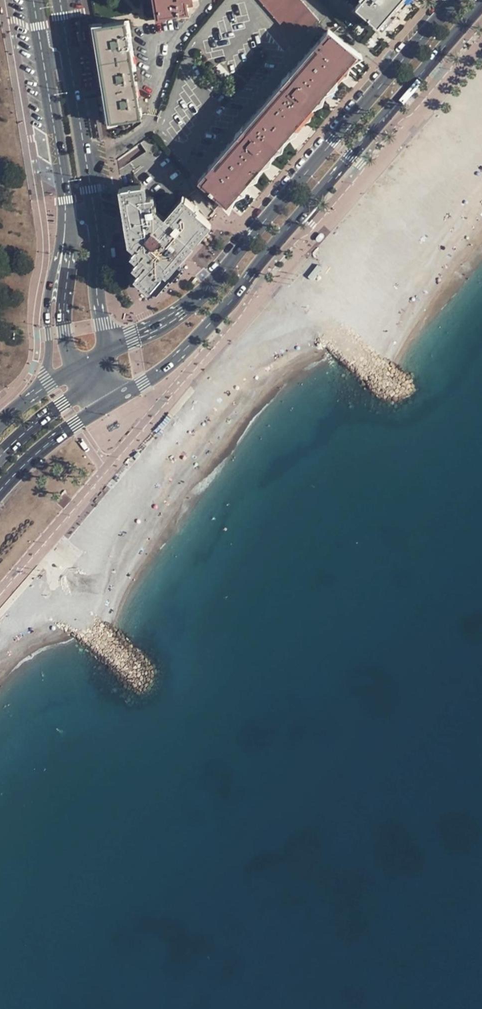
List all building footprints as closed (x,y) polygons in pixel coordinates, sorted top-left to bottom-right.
[(158,14),(187,10),(186,0),(156,0),(158,14)] [(318,19),(302,0),(259,0),(294,40),(318,19)] [(356,4),(377,23),(398,0),(360,0),(356,4)] [(124,20),(96,25),(98,41),(100,49),(105,83),(107,93),(111,119),(125,117),(140,114),(124,20)] [(96,25),(95,22),(89,23),(92,42),(98,41),(96,25)] [(315,45),(317,47),(216,165),(212,163),(206,170),(208,173),(202,180),(226,200),(353,52),(330,32),(324,39),(321,37),(315,45)] [(98,84),(105,83),(100,49),(93,51),(98,84)] [(111,121),(111,119),(107,93),(100,94),(104,123),(111,121)] [(177,257),(208,220),(197,210),(198,208),(185,196),(164,219),(154,210),(153,208),(157,207),(156,203),(152,203),(151,195),(143,196),(141,183),(122,186),(129,233),(131,242),(136,275),(151,287),(161,276),(177,257)] [(164,279),(173,269),(180,259),(177,257),(161,276),(164,279)] [(151,287),(149,290),(159,299),(180,275),(173,269),(164,279),(161,276),(151,287)] [(136,275),(137,280),(149,290),(151,287),(136,275)]
